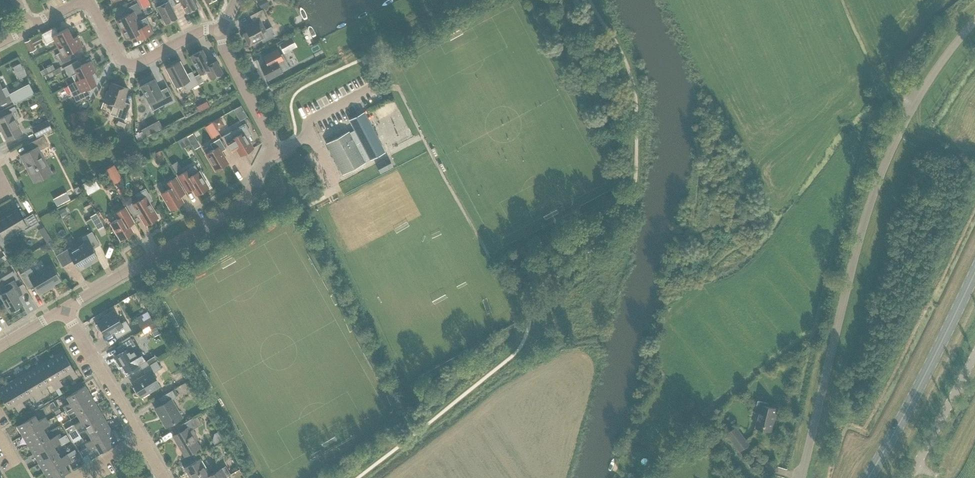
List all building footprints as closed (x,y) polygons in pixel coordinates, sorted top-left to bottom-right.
[(174,0),(163,0),(164,3),(157,7),(166,24),(177,18),(171,7),(176,5),(174,0)] [(176,5),(181,2),(187,13),(197,8),(193,0),(174,0),(176,5)] [(257,0),(260,8),(266,5),(264,0),(257,0)] [(129,14),(116,21),(121,30),(139,21),(135,15),(142,12),(137,3),(126,8),(129,14)] [(275,35),(271,27),(265,30),(260,21),(266,18),(262,10),(250,16),(253,22),(244,27),(247,32),(243,34),(249,46),(261,39),(262,41),(275,35)] [(148,24),(142,27),(139,21),(121,30),(126,40),(134,36),(137,41),(153,33),(148,24)] [(54,40),(57,46),(73,38),(67,28),(58,33),(55,27),(41,34),(46,44),(54,40)] [(77,36),(73,38),(57,46),(60,52),(55,55),(60,65),(76,57),(73,51),(82,46),(77,36)] [(292,37),(279,44),(282,50),(295,44),(293,40),(292,37)] [(31,40),(25,43),(30,52),(35,49),(31,40)] [(282,71),(278,63),(283,60),(277,49),(263,57),(264,57),(268,64),(261,68),(266,79),(282,71)] [(207,71),(211,79),(222,73),(216,61),(210,64),(202,50),(190,56),(200,75),(207,71)] [(64,67),(69,77),(72,75),(75,82),(91,74),(95,72),(90,61),(80,66),(78,60),(64,67)] [(182,84),(186,91),(199,84),(192,71),(187,74),(180,61),(166,69),(176,87),(182,84)] [(17,64),(13,66),(16,72),(23,69),(23,68),(20,63),(19,63),(17,64)] [(67,85),(71,92),(76,102),(90,95),(87,89),(96,84),(91,74),(75,82),(67,85)] [(158,97),(162,105),(173,100),(167,87),(160,91),(154,79),(140,87),(148,103),(158,97)] [(112,115),(125,119),(130,104),(123,102),(128,88),(111,82),(108,91),(107,91),(103,102),(115,106),(112,115)] [(12,101),(14,104),(34,94),(29,84),(9,94),(6,88),(2,90),(0,87),(0,107),(12,101)] [(205,100),(201,102),(204,108),(205,108),(209,106),(207,103),(206,99),(205,100)] [(235,106),(241,117),(247,113),(241,102),(235,106)] [(7,141),(21,133),(15,120),(20,117),(14,106),(9,109),(11,113),(0,118),(0,127),(7,141)] [(385,152),(364,112),(349,120),(354,130),(349,133),(349,131),(326,143),(342,174),(365,163),(365,162),(370,159),(370,160),(385,152)] [(79,123),(76,117),(70,120),(73,126),(79,123)] [(211,121),(216,129),(224,124),(220,117),(211,121)] [(51,129),(47,120),(31,127),(36,137),(51,129)] [(143,129),(141,130),(145,136),(153,132),(149,125),(146,127),(143,129)] [(192,140),(195,146),(201,143),(193,129),(178,137),(182,146),(192,140)] [(234,144),(241,156),(253,149),(243,132),(235,136),(232,131),(223,136),(229,147),(234,144)] [(50,172),(40,151),(49,146),(43,136),(28,144),(32,151),(20,157),(33,181),(50,172)] [(206,154),(216,171),(228,163),(221,152),(226,149),(219,138),(210,144),(213,149),(206,154)] [(62,156),(68,169),(74,166),(68,153),(62,156)] [(388,158),(376,164),(380,173),(393,167),(388,158)] [(181,168),(178,163),(171,167),(175,172),(181,168)] [(114,165),(104,170),(113,184),(120,180),(122,179),(118,172),(114,165)] [(191,176),(187,170),(178,176),(187,192),(192,189),(196,195),(208,188),(198,171),(191,176)] [(161,193),(171,210),(183,203),(179,196),(184,193),(174,178),(165,183),(169,189),(161,193)] [(87,181),(81,184),(84,188),(88,195),(100,187),(95,180),(90,184),(89,185),(87,181)] [(134,194),(137,200),(127,205),(134,216),(139,213),(146,225),(158,218),(148,202),(152,199),(145,188),(134,194)] [(120,240),(133,233),(129,226),(133,223),(124,207),(115,213),(118,219),(111,223),(120,240)] [(22,220),(16,209),(5,216),(15,232),(21,229),(24,233),(39,224),(33,214),(22,220)] [(104,227),(96,214),(91,217),(99,230),(104,227)] [(15,232),(5,216),(0,219),(0,233),(0,244),(1,246),(12,240),(9,236),(15,232)] [(42,227),(38,230),(42,236),(47,233),(43,226),(43,227),(42,227)] [(82,238),(84,244),(78,247),(88,265),(98,259),(92,249),(99,245),(92,232),(82,238)] [(73,260),(79,270),(88,265),(78,247),(73,250),(70,247),(56,255),(62,267),(73,260)] [(4,268),(10,264),(4,255),(0,257),(0,261),(4,268)] [(50,287),(50,286),(60,280),(51,265),(34,275),(30,268),(20,274),(28,289),(34,285),(39,294),(50,287)] [(0,273),(0,274),(4,281),(14,274),(10,267),(0,273)] [(21,305),(17,297),(22,294),(14,280),(4,286),(7,291),(0,295),(10,311),(21,305)] [(145,312),(135,318),(136,320),(137,322),(138,323),(140,326),(141,328),(142,329),(148,326),(153,323),(154,322),(147,311),(146,312),(145,312)] [(98,324),(96,325),(99,330),(101,329),(105,336),(113,331),(117,338),(131,330),(125,321),(121,323),(114,312),(97,323),(98,324)] [(131,338),(116,347),(120,353),(116,355),(119,360),(117,362),(120,366),(122,365),(126,372),(139,364),(142,369),(147,366),(156,361),(157,360),(155,357),(154,357),(146,362),(145,363),(144,360),(137,348),(131,338)] [(63,352),(53,357),(64,375),(69,372),(73,379),(77,376),(63,352)] [(64,375),(53,357),(44,363),(58,387),(62,385),(58,378),(64,375)] [(145,375),(132,382),(141,397),(159,386),(152,374),(161,368),(156,361),(147,366),(142,369),(145,375)] [(58,387),(44,363),(35,368),(45,386),(51,383),(55,390),(58,387)] [(35,368),(25,374),(40,398),(44,396),(40,389),(45,386),(35,368)] [(40,398),(25,374),(16,379),(27,397),(32,394),(36,400),(40,398)] [(16,379),(7,385),(21,409),(25,407),(21,400),(27,397),(16,379)] [(21,409),(7,385),(0,389),(0,394),(8,408),(14,405),(18,411),(21,409)] [(63,407),(65,410),(89,396),(84,386),(66,397),(70,403),(63,407)] [(181,418),(171,400),(176,397),(172,390),(158,399),(162,405),(155,409),(166,427),(181,418)] [(74,410),(77,416),(95,405),(89,396),(65,410),(67,414),(74,410)] [(771,431),(774,417),(775,418),(777,409),(768,406),(768,403),(758,401),(755,412),(759,413),(756,427),(771,431)] [(76,429),(100,414),(95,405),(77,416),(81,421),(74,425),(72,425),(65,429),(68,433),(76,428),(76,429)] [(56,407),(52,408),(56,414),(61,411),(59,408),(57,406),(56,407)] [(78,432),(85,428),(88,434),(106,423),(100,414),(76,429),(78,432)] [(17,426),(23,435),(47,421),(45,417),(38,421),(35,415),(17,426)] [(199,446),(190,431),(197,427),(192,418),(177,427),(181,433),(172,438),(183,456),(199,446)] [(43,429),(49,424),(47,421),(23,435),(28,444),(46,434),(43,429)] [(103,438),(112,433),(106,423),(88,434),(92,439),(85,443),(87,447),(103,438)] [(735,428),(727,434),(740,451),(748,445),(735,428)] [(99,453),(117,442),(112,433),(103,438),(87,447),(89,451),(96,447),(99,453)] [(46,434),(28,444),(34,454),(58,439),(56,435),(49,440),(46,434)] [(53,447),(60,443),(58,439),(34,454),(39,463),(57,452),(53,447)] [(67,454),(60,458),(57,452),(39,463),(45,472),(69,458),(67,454)] [(69,458),(45,472),(48,477),(56,477),(68,471),(64,465),(71,461),(69,458)] [(227,477),(227,476),(230,474),(225,466),(209,476),(200,460),(184,470),(189,477),(224,477),(227,477)]
